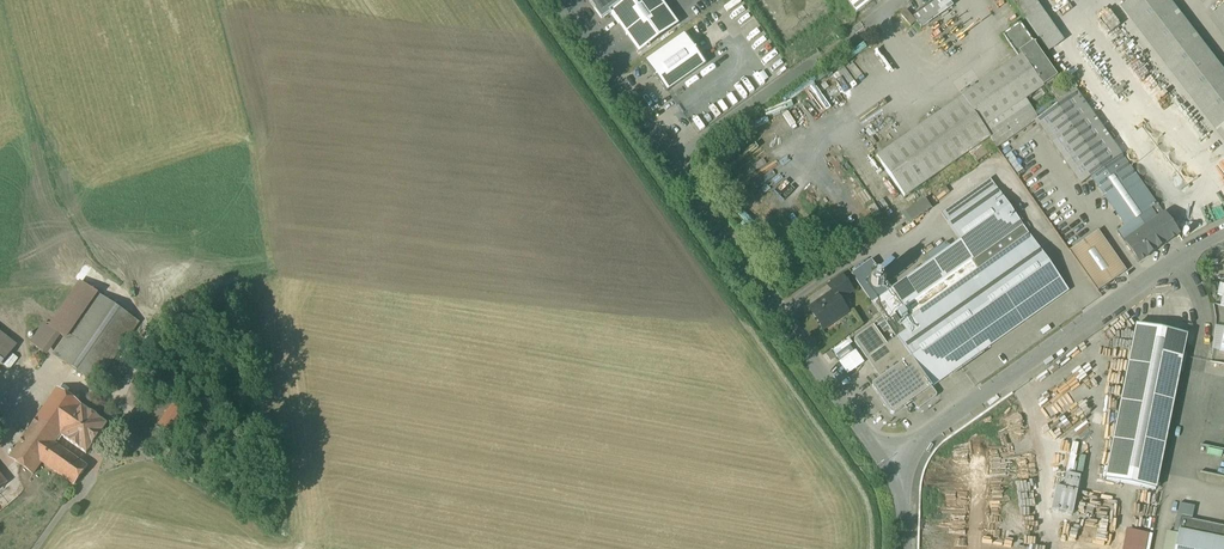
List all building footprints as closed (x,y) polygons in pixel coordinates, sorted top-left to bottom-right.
[(621,4),(618,0),(592,0),(589,2),(594,10),(601,21),(611,15),(609,12),(621,4)] [(609,12),(611,15),(639,54),(679,25),(662,0),(626,0),(621,4),(609,12)] [(856,14),(876,0),(847,0),(856,14)] [(952,6),(948,0),(934,0),(909,17),(905,10),(899,14),(911,33),(952,6)] [(1058,41),(1029,0),(1009,0),(1045,51),(1058,41)] [(1169,0),(1130,0),(1119,8),(1223,145),(1223,72),(1169,0)] [(1020,24),(1003,36),(1012,49),(1015,47),(1019,52),(1033,43),(1020,24)] [(686,34),(646,63),(667,92),(706,64),(686,34)] [(1057,77),(1033,43),(1019,52),(1022,56),(1043,87),(1057,77)] [(1022,56),(962,98),(984,128),(1026,99),(1043,87),(1022,56)] [(1077,90),(1036,119),(1081,183),(1122,154),(1077,90)] [(984,128),(962,98),(878,158),(906,197),(991,138),(998,146),(1038,117),(1026,99),(984,128)] [(1157,205),(1122,155),(1091,177),(1125,227),(1157,205)] [(1034,242),(990,179),(941,214),(985,276),(985,277),(1034,242)] [(896,214),(904,225),(929,208),(921,197),(896,214)] [(1125,227),(1117,233),(1138,263),(1178,235),(1157,205),(1125,227)] [(1126,271),(1098,231),(1070,251),(1098,291),(1126,271)] [(1034,242),(985,277),(985,276),(897,338),(932,388),(1069,291),(1034,242)] [(951,248),(872,304),(883,318),(891,329),(897,338),(985,276),(974,261),(965,268),(951,248)] [(842,275),(828,285),(833,293),(834,292),(844,307),(850,303),(846,296),(852,291),(842,275)] [(880,277),(878,276),(876,277),(874,278),(873,279),(872,281),(871,283),(872,285),(872,286),(874,288),(876,289),(878,289),(880,289),(881,288),(883,287),(884,285),(884,283),(884,281),(883,279),(882,278),(880,277)] [(67,339),(97,294),(79,282),(50,325),(45,322),(31,343),(48,355),(61,335),(67,339)] [(833,293),(810,310),(824,329),(848,312),(844,307),(834,292),(833,293)] [(139,323),(97,294),(67,339),(55,356),(96,385),(139,323)] [(883,318),(877,322),(885,334),(891,329),(883,318)] [(1186,335),(1137,325),(1106,480),(1155,490),(1186,335)] [(897,338),(888,345),(874,326),(855,339),(854,341),(855,342),(881,379),(873,385),(872,387),(873,388),(891,414),(892,415),(893,415),(895,415),(912,402),(917,408),(917,409),(918,409),(919,409),(920,409),(936,397),(937,397),(937,395),(937,394),(932,388),(897,338)] [(0,332),(0,368),(18,345),(0,332)] [(58,390),(10,458),(34,475),(42,463),(75,486),(88,467),(57,446),(62,437),(61,436),(82,407),(58,390)] [(82,407),(61,436),(62,437),(87,454),(107,425),(82,407)] [(1060,487),(1049,485),(1044,509),(1069,515),(1078,476),(1063,473),(1060,487)] [(1182,519),(1185,505),(1180,504),(1174,533),(1168,532),(1164,548),(1223,548),(1223,528),(1182,519)] [(1118,548),(1150,548),(1151,533),(1120,530),(1118,548)]
